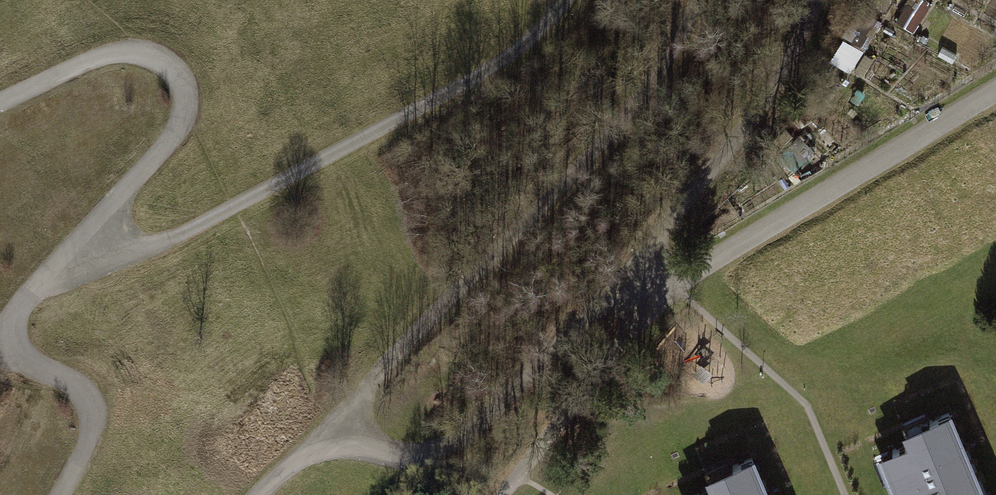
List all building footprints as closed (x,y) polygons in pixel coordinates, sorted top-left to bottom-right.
[(873,456),(883,480),(887,479),(894,494),(983,494),(949,411),(930,419),(927,412),(897,424),(905,443),(873,456)] [(687,494),(769,494),(752,454),(733,462),(730,455),(700,467),(708,486),(687,494)]
